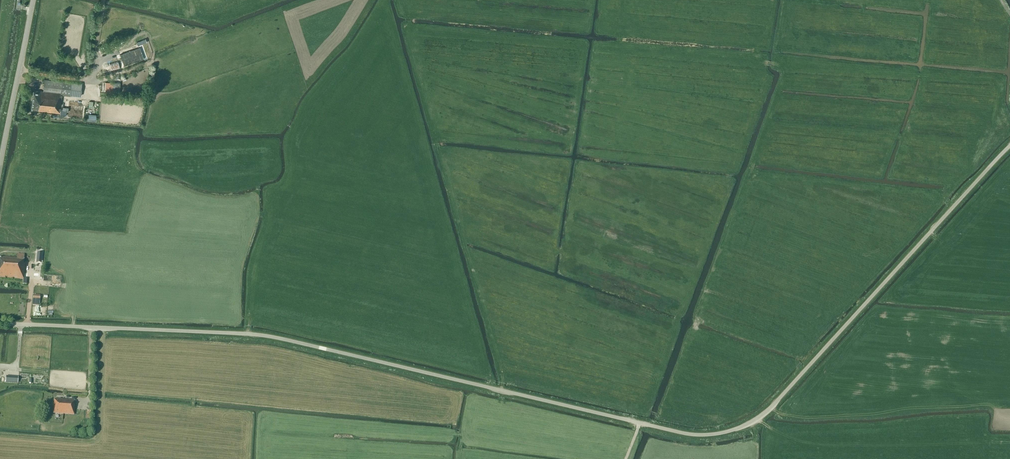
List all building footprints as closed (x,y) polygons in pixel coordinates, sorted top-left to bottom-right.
[(140,47),(120,54),(124,66),(144,59),(140,47)] [(112,71),(121,69),(118,61),(110,63),(112,71)] [(60,113),(62,98),(60,98),(61,95),(81,97),(82,83),(62,81),(45,79),(43,91),(34,90),(32,110),(39,111),(60,113)] [(120,83),(106,82),(105,93),(113,93),(120,93),(120,83)] [(27,281),(27,278),(24,278),(25,264),(24,264),(25,254),(17,253),(17,258),(0,256),(0,277),(23,279),(22,284),(27,284),(27,281)] [(74,400),(54,399),(53,413),(74,415),(74,409),(76,410),(76,405),(74,405),(74,400)]
